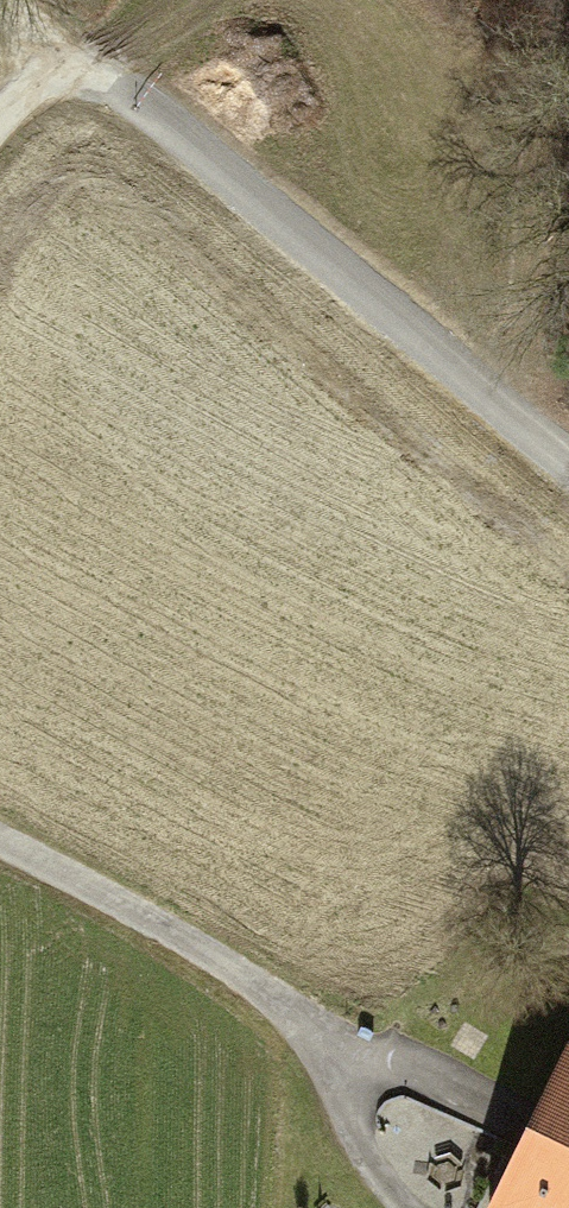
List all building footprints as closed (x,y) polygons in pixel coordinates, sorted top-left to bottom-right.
[(514,1207),(568,1207),(568,1090),(514,1207)]
